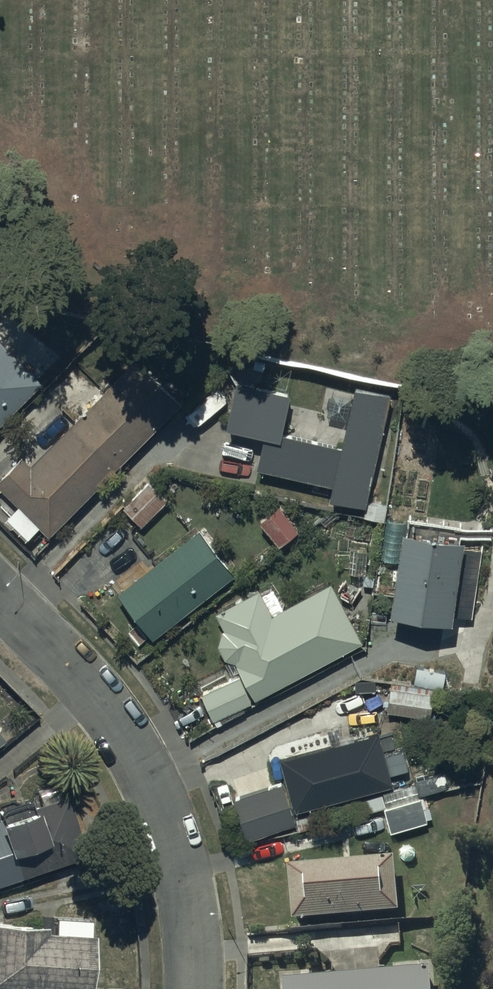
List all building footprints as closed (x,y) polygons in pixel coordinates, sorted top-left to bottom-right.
[(42,377),(0,333),(0,418),(42,377)] [(22,449),(0,471),(0,481),(50,531),(185,396),(139,350),(31,458),(22,449)] [(257,461),(273,465),(268,485),(289,490),(293,470),(333,479),(330,489),(366,498),(391,390),(354,382),(341,438),(282,424),(290,388),(237,376),(228,416),(265,424),(257,461)] [(124,503),(141,520),(167,495),(150,477),(124,503)] [(299,523),(280,498),(259,514),(279,539),(299,523)] [(405,520),(392,604),(475,616),(486,543),(465,540),(467,529),(405,520)] [(200,523),(118,588),(152,632),(235,568),(200,523)] [(236,657),(255,694),(364,636),(333,578),(271,610),(258,585),(216,607),(223,622),(220,637),(224,651),(236,657)] [(446,669),(417,663),(414,678),(443,685),(446,669)] [(202,690),(213,715),(251,698),(240,673),(202,690)] [(391,678),(387,707),(429,713),(433,684),(391,678)] [(278,742),(295,804),(394,778),(377,715),(278,742)] [(390,741),(394,774),(408,772),(405,739),(390,741)] [(247,833),(295,815),(283,777),(234,793),(247,833)] [(87,847),(67,790),(35,800),(35,798),(0,810),(0,877),(87,847)] [(421,793),(384,802),(391,825),(428,814),(421,793)] [(289,865),(293,918),(399,908),(394,855),(289,865)] [(56,913),(55,927),(47,927),(47,921),(0,919),(0,981),(91,986),(94,930),(90,929),(90,915),(56,913)] [(283,976),(284,988),(431,988),(429,958),(394,961),(395,968),(283,976)]
